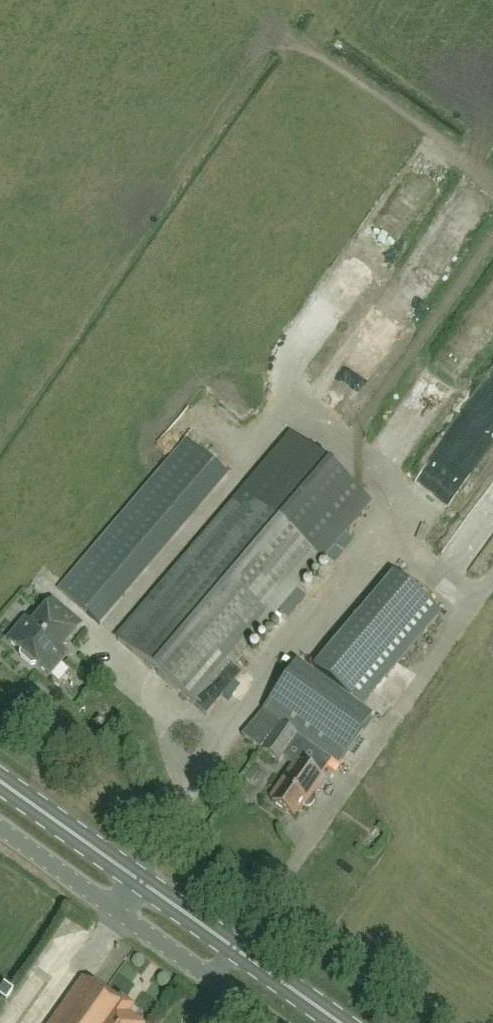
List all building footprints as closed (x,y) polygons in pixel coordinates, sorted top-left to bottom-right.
[(293,436),(245,492),(118,641),(206,717),(242,675),(230,665),(369,502),(293,436)] [(189,440),(143,492),(171,516),(216,463),(189,440)] [(21,658),(26,662),(31,667),(36,666),(49,677),(67,655),(61,650),(81,627),(53,602),(32,626),(26,620),(8,642),(21,653),(21,658)] [(281,722),(300,735),(299,737),(339,765),(372,719),(297,665),(265,709),(243,734),(263,748),(281,722)] [(281,722),(263,748),(281,761),(299,737),(300,735),(281,722)] [(317,800),(316,794),(327,779),(298,759),(271,796),(275,799),(273,801),(295,816),(303,805),(307,807),(312,806),(317,800)] [(125,1017),(131,1009),(121,1002),(120,1003),(83,977),(51,1022),(133,1022),(125,1017)]
